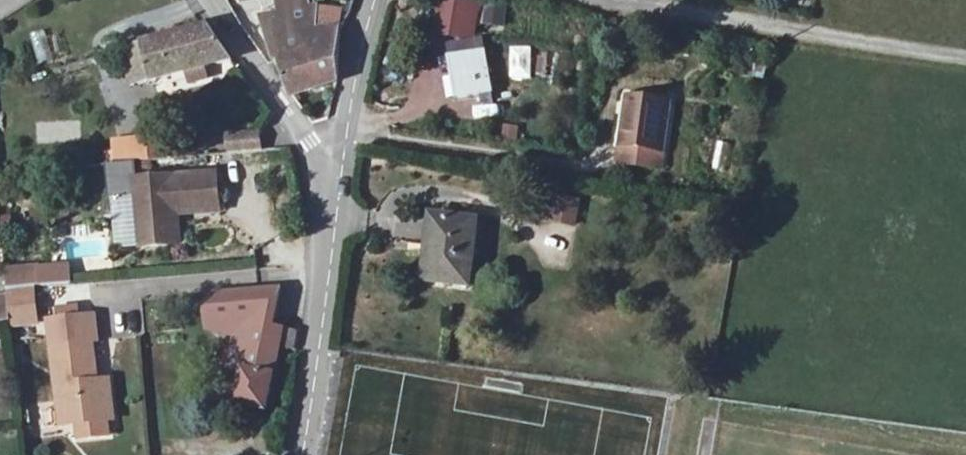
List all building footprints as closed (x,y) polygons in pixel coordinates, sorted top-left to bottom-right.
[(278,61),(281,60),(310,50),(304,32),(317,32),(317,9),(318,7),(311,8),(310,0),(279,0),(281,13),(262,16),(278,61)] [(437,30),(454,33),(460,3),(443,0),(442,0),(437,30)] [(317,32),(339,30),(339,9),(317,9),(317,32)] [(501,28),(501,9),(486,9),(485,27),(501,28)] [(124,50),(126,57),(121,58),(124,71),(129,70),(134,87),(191,72),(194,83),(211,79),(208,68),(233,61),(211,28),(205,30),(124,50)] [(281,60),(293,96),(339,81),(341,30),(339,30),(317,32),(304,32),(310,50),(281,60)] [(39,65),(54,62),(47,32),(32,35),(39,65)] [(509,79),(533,79),(533,49),(509,49),(509,79)] [(488,51),(454,56),(461,98),(494,94),(488,51)] [(621,163),(665,170),(672,108),(664,107),(666,94),(647,90),(644,105),(631,103),(621,163)] [(115,165),(153,162),(151,137),(113,139),(115,165)] [(220,172),(140,179),(147,252),(182,249),(178,207),(223,203),(220,172)] [(578,224),(578,196),(545,195),(545,223),(578,224)] [(440,219),(432,281),(475,287),(483,225),(440,219)] [(46,266),(11,271),(14,293),(48,290),(46,266)] [(18,318),(15,297),(0,300),(0,321),(18,318)] [(67,320),(57,320),(64,402),(73,402),(75,424),(83,424),(84,439),(114,436),(113,421),(120,420),(117,393),(105,394),(104,382),(101,342),(106,341),(103,316),(87,318),(67,320)] [(255,325),(238,404),(267,410),(283,330),(255,325)] [(116,381),(104,382),(105,394),(117,393),(116,381)] [(73,402),(64,402),(67,425),(75,424),(73,402)]
